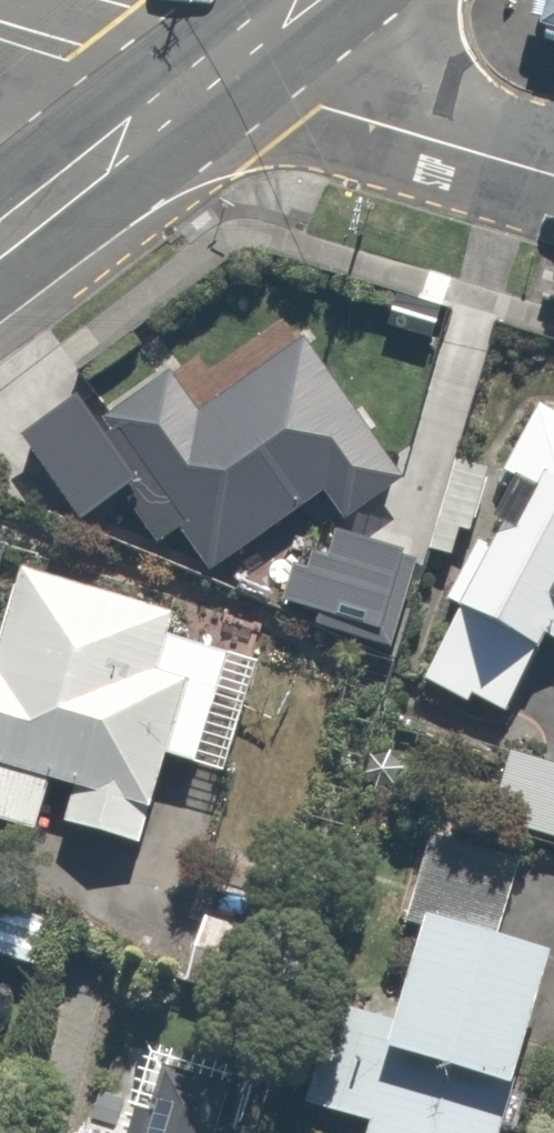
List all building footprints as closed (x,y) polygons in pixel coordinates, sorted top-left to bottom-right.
[(180,376),(110,419),(210,581),(341,500),(352,517),(414,478),(328,338),(284,366),(280,359),(200,409),(180,376)] [(433,680),(513,725),(552,656),(553,657),(553,411),(529,397),(490,467),(528,488),(511,517),(517,521),(501,550),(491,544),(457,604),(471,612),(433,680)] [(445,568),(347,541),(324,623),(422,651),(445,568)] [(55,844),(72,785),(95,792),(85,824),(150,843),(176,752),(224,766),(254,662),(195,645),(201,625),(41,579),(23,640),(0,634),(0,829),(55,844)] [(523,752),(501,826),(553,841),(553,761),(523,752)] [(438,927),(413,1029),(333,1009),(308,1110),(386,1129),(385,1132),(528,1132),(553,1025),(553,955),(511,945),(532,856),(427,830),(405,919),(438,927)] [(332,878),(199,880),(201,982),(334,980),(332,878)] [(254,1083),(183,1063),(163,1132),(239,1132),(254,1083)]
